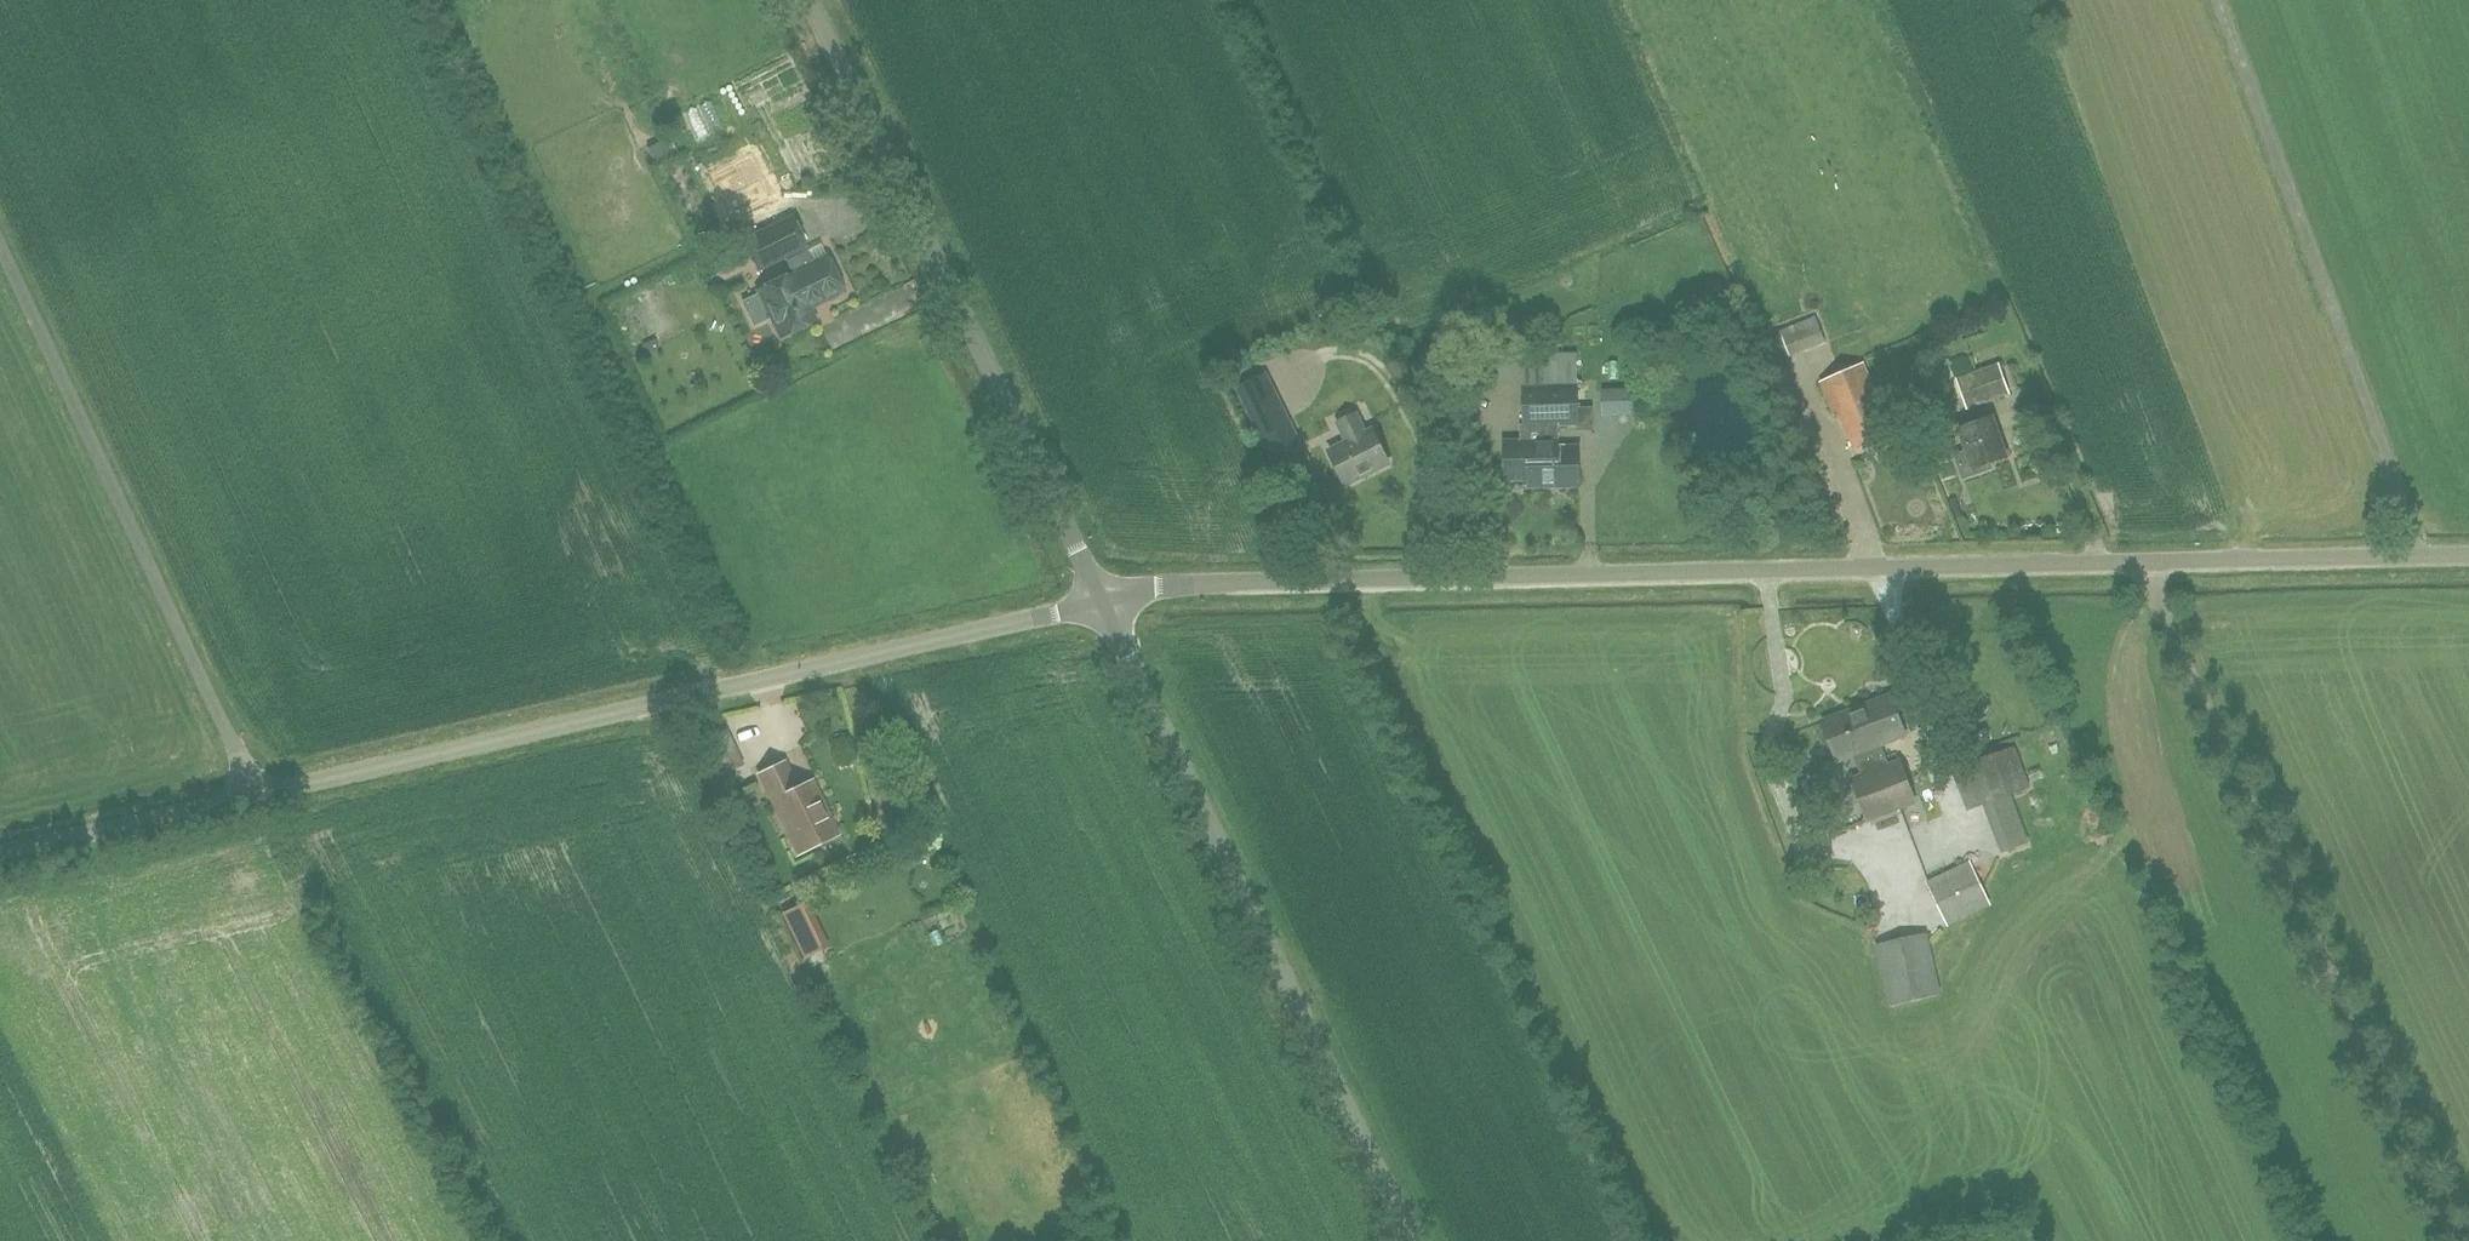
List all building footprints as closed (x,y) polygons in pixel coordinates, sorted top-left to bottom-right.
[(751,156),(711,175),(733,219),(772,200),(751,156)] [(743,242),(756,269),(804,246),(791,219),(743,242)] [(811,297),(815,306),(825,301),(829,304),(837,300),(837,295),(842,293),(826,259),(811,266),(806,255),(787,264),(792,275),(783,279),(791,296),(800,293),(803,300),(811,297)] [(791,296),(783,279),(757,292),(779,338),(814,322),(808,309),(815,306),(811,297),(803,300),(800,293),(791,296)] [(1790,356),(1825,343),(1816,318),(1780,332),(1790,356)] [(1578,407),(1577,353),(1524,354),(1525,425),(1523,425),(1523,441),(1506,441),(1507,480),(1539,479),(1540,486),(1580,486),(1579,447),(1559,448),(1559,440),(1557,440),(1557,425),(1578,425),(1578,431),(1594,431),(1593,407),(1578,407)] [(1858,452),(1889,439),(1871,397),(1877,394),(1864,363),(1821,382),(1835,414),(1841,411),(1858,452)] [(1999,365),(1956,380),(1967,409),(2009,393),(1999,365)] [(1251,418),(1269,454),(1299,439),(1282,403),(1251,418)] [(1346,484),(1390,463),(1374,430),(1366,434),(1356,414),(1339,422),(1348,442),(1330,450),(1346,484)] [(1959,429),(1967,452),(1956,456),(1964,478),(1991,468),(1990,464),(2007,458),(1993,417),(1959,429)] [(1917,801),(1902,762),(1890,767),(1882,744),(1906,735),(1892,696),(1823,722),(1837,762),(1854,755),(1863,777),(1853,781),(1868,820),(1917,801)] [(736,755),(725,733),(705,742),(721,776),(736,769),(731,758),(736,755)] [(2005,799),(2032,788),(2016,747),(1952,771),(1968,813),(1980,808),(2000,855),(2025,844),(2005,799)] [(759,776),(798,855),(838,836),(812,783),(797,790),(784,764),(759,776)] [(1949,927),(1993,906),(1971,861),(1927,882),(1949,927)] [(823,949),(801,904),(781,913),(804,958),(823,949)] [(1892,1005),(1941,994),(1927,934),(1878,945),(1892,1005)]
